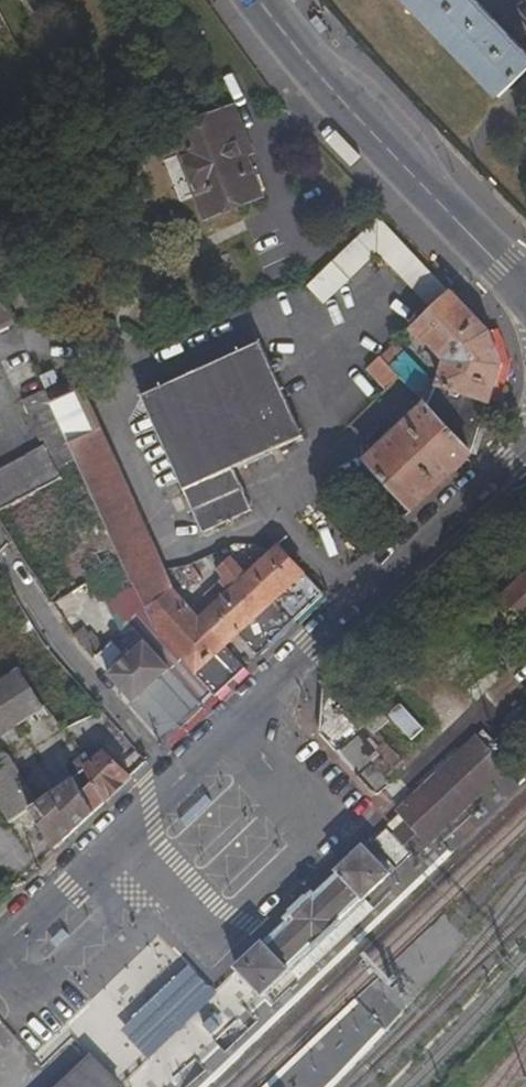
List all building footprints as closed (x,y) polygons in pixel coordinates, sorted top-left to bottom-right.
[(525,71),(525,54),(474,0),(408,0),(500,96),(525,71)] [(250,154),(232,108),(169,134),(204,220),(261,198),(246,156),(250,154)] [(324,305),(376,255),(430,309),(450,291),(377,219),(305,289),(315,297),(324,305)] [(500,367),(487,333),(450,291),(430,309),(410,330),(426,346),(429,343),(444,361),(440,372),(435,384),(488,403),(500,367)] [(405,352),(395,342),(379,357),(389,368),(405,352)] [(259,344),(140,398),(202,535),(252,512),(233,469),(301,438),(259,344)] [(389,368),(399,378),(425,407),(471,456),(488,403),(435,384),(405,352),(389,368)] [(365,371),(384,392),(399,378),(389,368),(379,357),(365,371)] [(28,358),(1,370),(16,403),(22,402),(41,447),(0,469),(0,508),(61,474),(78,465),(48,401),(44,394),(28,358)] [(166,571),(82,386),(48,401),(78,465),(133,586),(166,571)] [(367,463),(412,511),(471,456),(425,407),(419,412),(367,463)] [(77,505),(61,474),(0,508),(0,521),(11,542),(39,526),(77,505)] [(236,634),(258,658),(324,595),(278,546),(259,564),(255,559),(243,570),(238,565),(230,555),(214,571),(227,585),(220,591),(214,596),(218,601),(199,619),(224,645),(236,634)] [(187,606),(173,588),(166,571),(133,586),(157,632),(187,606)] [(509,590),(499,600),(497,601),(522,628),(525,624),(525,574),(509,590)] [(504,585),(493,595),(499,600),(509,590),(504,585)] [(157,632),(215,698),(246,669),(224,645),(199,619),(195,614),(187,606),(157,632)] [(130,708),(165,746),(204,708),(133,629),(115,645),(112,641),(105,647),(84,624),(72,634),(108,675),(107,677),(133,705),(130,708)] [(0,643),(0,679),(17,668),(29,661),(11,635),(0,643)] [(79,686),(46,649),(29,661),(17,668),(50,713),(79,686)] [(506,674),(505,673),(495,663),(475,682),(486,693),(506,674)] [(41,711),(17,668),(0,679),(0,738),(41,711)] [(506,772),(476,740),(439,776),(400,813),(409,823),(396,836),(417,857),(438,838),(467,810),(506,772)] [(92,747),(71,763),(78,773),(104,804),(130,779),(100,750),(92,747)] [(9,823),(28,809),(37,803),(8,756),(0,751),(0,808),(9,823)] [(28,809),(55,851),(104,804),(78,773),(37,803),(28,809)] [(260,994),(263,997),(291,971),(296,966),(322,942),(328,935),(336,928),(358,907),(365,901),(392,876),(365,848),(331,879),(314,895),(313,893),(308,899),(306,897),(298,904),(289,912),(291,914),(285,920),(289,924),(272,939),(265,945),(263,943),(235,969),(238,971),(260,994)] [(375,911),(365,901),(358,907),(336,928),(328,935),(322,942),(296,966),(291,971),(301,981),(375,911)] [(158,997),(123,1030),(150,1059),(163,1048),(219,995),(192,966),(158,997)] [(211,1018),(202,1027),(206,1031),(211,1036),(220,1027),(216,1022),(211,1018)] [(91,1059),(61,1086),(117,1086),(91,1059)]
